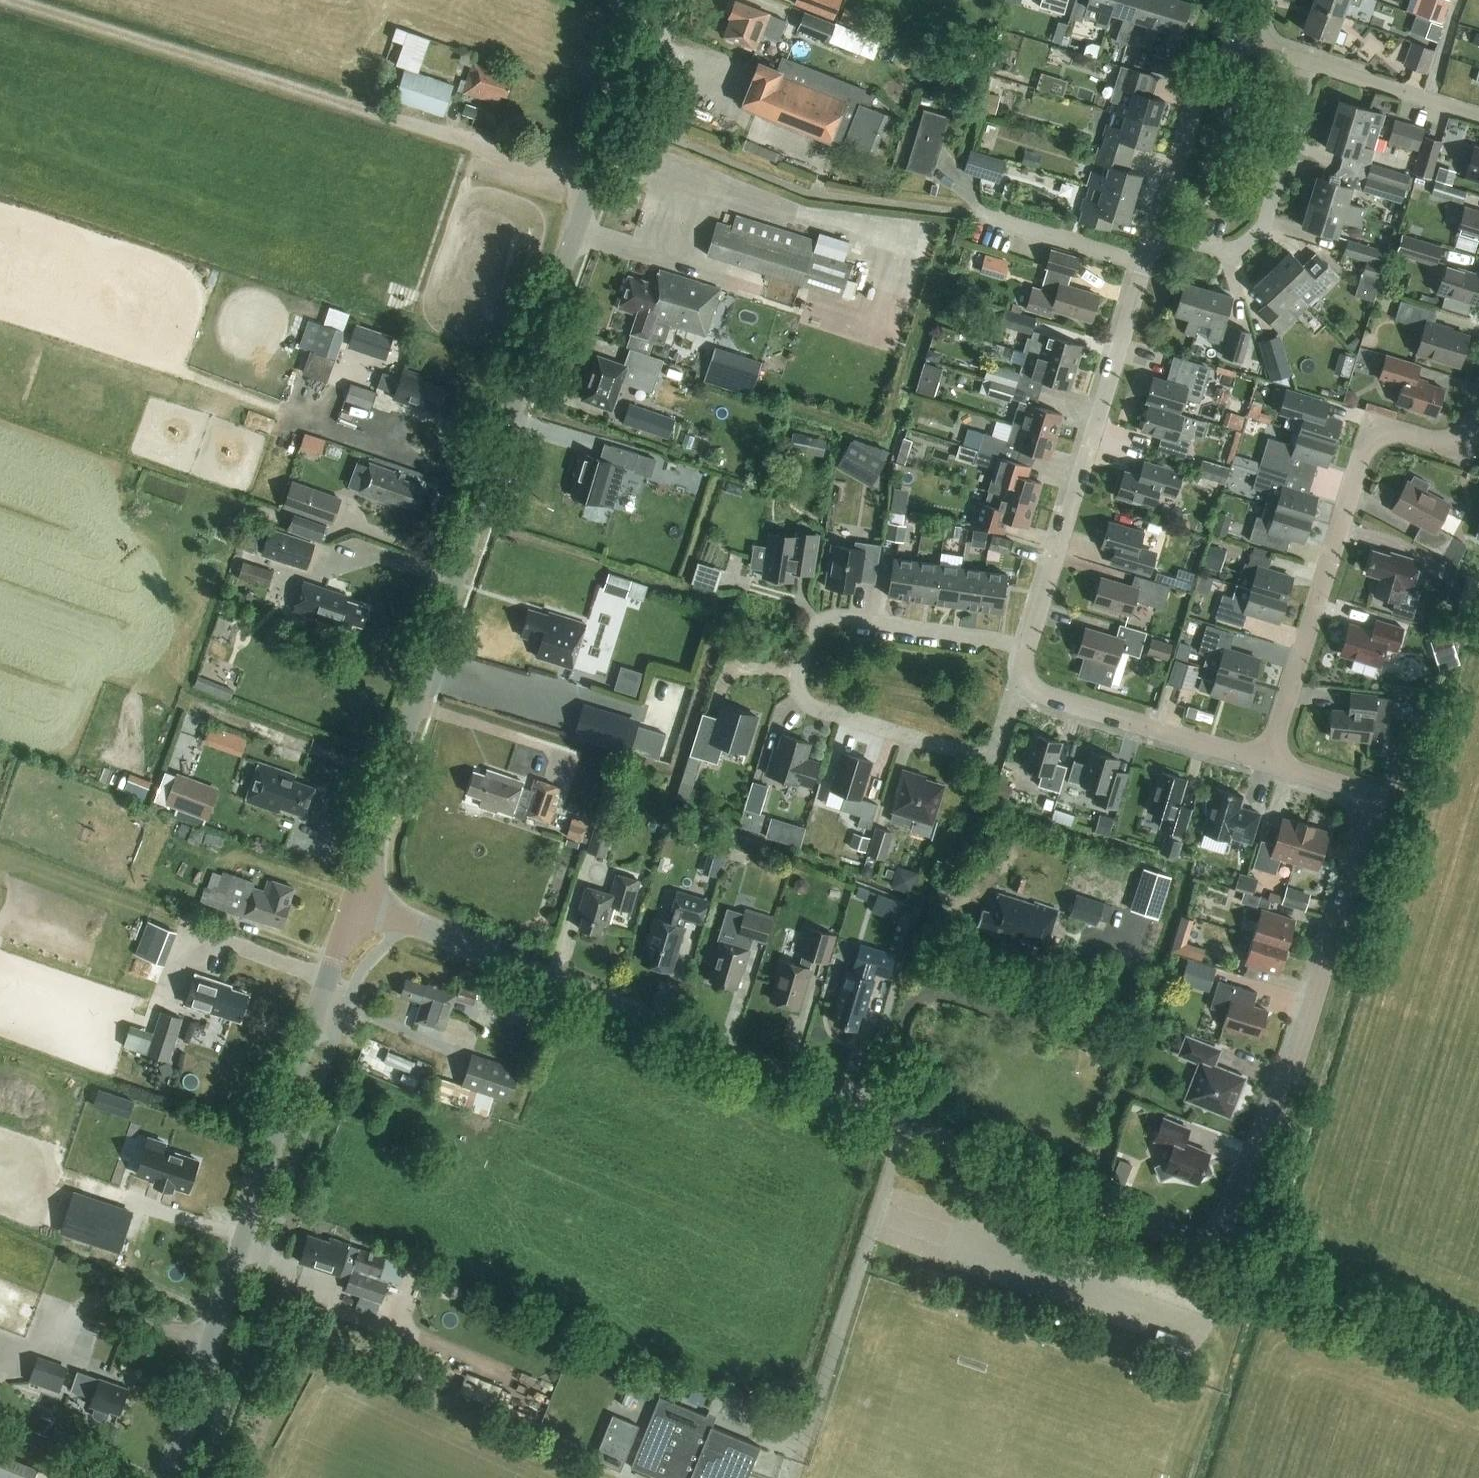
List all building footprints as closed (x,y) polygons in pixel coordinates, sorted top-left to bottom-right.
[(775,35),(781,18),(736,0),(729,17),(731,18),(724,36),(756,48),(763,30),(775,35)] [(795,2),(834,17),(841,0),(796,0),(795,2)] [(1067,0),(1041,0),(1039,6),(1063,13),(1067,0)] [(1114,0),(1075,0),(1070,17),(1082,21),(1086,6),(1100,10),(1096,24),(1106,27),(1111,13),(1110,13),(1114,0)] [(1139,0),(1114,0),(1110,13),(1111,13),(1124,17),(1116,41),(1126,45),(1134,20),(1133,20),(1139,0)] [(1165,0),(1139,0),(1133,20),(1134,20),(1147,24),(1143,38),(1153,41),(1157,27),(1156,27),(1165,0)] [(1157,27),(1170,31),(1166,45),(1176,49),(1190,2),(1183,0),(1165,0),(1156,27),(1157,27)] [(1312,4),(1342,16),(1347,2),(1359,6),(1361,0),(1314,0),(1312,4)] [(1439,22),(1447,0),(1418,0),(1413,12),(1439,22)] [(1338,28),(1342,16),(1312,4),(1303,30),(1342,44),(1346,32),(1338,28)] [(857,29),(863,14),(845,6),(839,21),(857,29)] [(836,23),(805,11),(798,29),(848,48),(855,30),(836,22),(836,23)] [(1429,19),(1423,35),(1436,40),(1442,24),(1429,19)] [(423,59),(431,38),(414,32),(407,54),(423,59)] [(1426,74),(1435,50),(1411,41),(1403,65),(1426,74)] [(472,53),(460,49),(455,61),(468,65),(472,53)] [(1144,68),(1149,52),(1138,49),(1133,65),(1144,68)] [(1149,52),(1144,68),(1171,76),(1175,60),(1149,52)] [(866,89),(782,56),(777,69),(759,62),(753,75),(754,77),(742,106),(830,141),(832,134),(848,140),(848,141),(875,152),(889,115),(867,106),(872,95),(865,92),(866,89)] [(507,96),(512,80),(492,74),(493,69),(472,62),(463,92),(499,103),(502,94),(507,96)] [(1125,115),(1157,125),(1164,101),(1148,96),(1155,76),(1123,66),(1117,87),(1123,89),(1119,103),(1113,102),(1110,112),(1125,116),(1125,115)] [(442,79),(405,67),(394,100),(443,116),(454,83),(453,83),(454,80),(443,76),(442,79)] [(1045,71),(1042,87),(1065,92),(1068,76),(1045,71)] [(1332,124),(1377,137),(1384,114),(1339,101),(1332,124)] [(932,177),(950,117),(923,108),(905,169),(932,177)] [(1106,136),(1102,149),(1131,157),(1135,144),(1150,148),(1157,125),(1125,115),(1125,116),(1110,112),(1104,135),(1106,136)] [(1418,149),(1424,127),(1395,118),(1388,140),(1418,149)] [(1370,160),(1377,137),(1332,124),(1325,147),(1370,160)] [(1431,178),(1442,141),(1426,136),(1414,173),(1431,178)] [(1474,147),(1465,176),(1478,180),(1478,149),(1474,147)] [(1131,157),(1102,149),(1098,163),(1103,164),(1100,178),(1092,176),(1089,186),(1103,190),(1103,189),(1134,199),(1141,175),(1127,170),(1131,157)] [(999,182),(1005,161),(970,150),(964,171),(999,182)] [(1366,176),(1405,188),(1410,175),(1371,162),(1366,176)] [(1309,200),(1362,216),(1365,208),(1347,202),(1352,187),(1317,176),(1309,200)] [(1409,189),(1405,188),(1366,176),(1362,190),(1401,203),(1400,207),(1403,208),(1409,189)] [(1462,203),(1466,191),(1435,181),(1431,194),(1462,203)] [(1012,203),(1017,188),(1001,183),(997,198),(1012,203)] [(1127,222),(1134,199),(1103,189),(1103,190),(1089,186),(1082,209),(1083,209),(1080,221),(1109,230),(1113,218),(1127,222)] [(1359,226),(1362,216),(1309,200),(1302,225),(1337,236),(1342,221),(1359,226)] [(1465,206),(1456,234),(1478,241),(1478,211),(1465,206)] [(717,221),(707,254),(841,296),(852,263),(813,251),(816,239),(736,214),(732,226),(717,221)] [(1435,265),(1441,246),(1403,234),(1397,253),(1435,265)] [(1366,261),(1382,266),(1387,251),(1348,239),(1343,254),(1366,261)] [(1074,276),(1079,258),(1051,249),(1046,268),(1048,268),(1041,290),(1056,295),(1052,309),(1091,320),(1098,295),(1067,286),(1071,275),(1074,276)] [(1272,269),(1306,305),(1317,295),(1334,279),(1314,259),(1305,268),(1290,252),(1272,269)] [(983,254),(983,274),(1009,275),(1009,255),(983,254)] [(1378,278),(1382,266),(1366,261),(1362,273),(1378,278)] [(1478,299),(1478,274),(1445,264),(1436,292),(1446,295),(1443,305),(1468,313),(1471,303),(1477,305),(1478,299)] [(721,288),(659,269),(655,283),(629,275),(618,308),(637,314),(631,333),(649,338),(655,319),(706,335),(721,288)] [(1307,306),(1306,305),(1272,269),(1254,286),(1269,302),(1260,311),(1280,332),(1307,306)] [(1198,321),(1208,289),(1184,281),(1175,313),(1189,318),(1185,332),(1195,335),(1199,321),(1198,321)] [(1198,321),(1199,321),(1212,325),(1208,339),(1218,342),(1219,338),(1226,340),(1221,355),(1243,361),(1252,332),(1231,326),(1232,325),(1224,322),(1232,296),(1208,289),(1198,321)] [(946,303),(961,308),(964,297),(949,293),(946,303)] [(1459,365),(1468,335),(1441,327),(1442,325),(1432,322),(1435,311),(1401,301),(1395,319),(1424,328),(1417,352),(1459,365)] [(1036,318),(1005,308),(1004,310),(997,308),(993,321),(1031,333),(1036,318)] [(347,351),(353,332),(309,318),(300,346),(311,350),(304,371),(324,378),(331,358),(337,360),(340,349),(347,351)] [(388,355),(394,336),(375,329),(368,349),(388,355)] [(1025,352),(1076,367),(1083,345),(1033,330),(1031,337),(1028,336),(1023,351),(1025,351),(1025,352)] [(1267,369),(1288,362),(1279,335),(1258,341),(1267,369)] [(753,388),(762,362),(716,347),(707,373),(753,388)] [(1070,389),(1076,367),(1025,352),(1021,365),(1025,366),(1022,375),(1070,389)] [(1435,416),(1444,388),(1410,378),(1414,363),(1387,355),(1379,379),(1402,386),(1396,404),(1435,416)] [(626,366),(598,356),(583,398),(611,408),(622,378),(650,387),(655,372),(627,362),(626,366)] [(917,387),(935,394),(945,366),(927,359),(917,387)] [(1149,403),(1180,413),(1185,396),(1198,400),(1208,368),(1181,359),(1174,382),(1153,376),(1146,402),(1149,403)] [(992,379),(1014,386),(1018,373),(988,363),(984,377),(992,379)] [(418,379),(420,373),(404,368),(401,378),(383,372),(378,387),(395,393),(394,398),(420,407),(421,405),(436,410),(444,388),(418,379)] [(1010,401),(1014,386),(992,379),(987,394),(1010,401)] [(371,408),(377,391),(351,382),(345,399),(371,408)] [(1287,429),(1299,432),(1333,443),(1340,420),(1325,415),(1329,402),(1287,389),(1279,412),(1291,416),(1287,429)] [(1345,389),(1341,402),(1354,406),(1357,397),(1354,392),(1345,389)] [(1013,423),(1055,436),(1062,414),(1028,403),(1028,404),(1019,401),(1013,423)] [(669,438),(676,418),(630,402),(623,422),(669,438)] [(1180,413),(1149,403),(1141,430),(1162,436),(1157,450),(1185,459),(1192,435),(1203,438),(1208,422),(1180,413)] [(1231,408),(1227,422),(1244,427),(1248,413),(1231,408)] [(1049,459),(1055,436),(1013,423),(1008,440),(984,433),(979,451),(1017,462),(1021,450),(1049,459)] [(301,450),(324,452),(326,433),(303,431),(301,450)] [(819,455),(823,438),(793,432),(790,448),(819,455)] [(1327,465),(1333,443),(1299,432),(1295,445),(1268,437),(1260,462),(1289,471),(1294,455),(1327,465)] [(904,437),(896,461),(905,464),(913,440),(904,437)] [(633,469),(638,452),(605,443),(601,459),(577,452),(569,480),(577,482),(572,496),(606,506),(619,464),(633,469)] [(853,460),(879,473),(886,462),(887,460),(862,445),(853,460)] [(1017,462),(979,451),(975,462),(996,469),(989,491),(1001,494),(1035,505),(1041,482),(1027,478),(1030,466),(1017,462)] [(1225,484),(1230,467),(1203,459),(1197,477),(1225,484)] [(370,465),(357,461),(348,485),(351,486),(351,485),(361,489),(360,492),(394,504),(395,500),(416,508),(424,487),(403,479),(404,475),(371,463),(370,465)] [(1175,496),(1183,473),(1144,461),(1140,475),(1125,471),(1117,497),(1153,508),(1158,491),(1175,496)] [(1284,486),(1289,471),(1260,462),(1253,487),(1269,492),(1265,505),(1266,505),(1279,509),(1310,519),(1317,497),(1284,486)] [(1429,484),(1416,478),(1413,484),(1407,481),(1392,510),(1421,525),(1413,539),(1458,563),(1466,546),(1465,543),(1436,527),(1449,504),(1425,491),(1429,484)] [(331,522),(340,497),(295,481),(286,506),(331,522)] [(908,509),(909,487),(895,487),(894,509),(908,509)] [(1028,527),(1035,505),(1001,494),(989,491),(985,503),(978,501),(971,525),(998,533),(999,532),(996,531),(1000,519),(1028,527)] [(1443,518),(1460,527),(1469,511),(1452,501),(1443,518)] [(1303,541),(1310,519),(1279,509),(1266,505),(1262,518),(1256,516),(1249,540),(1286,551),(1290,537),(1303,541)] [(900,541),(904,513),(889,511),(884,538),(900,541)] [(289,528),(292,518),(275,512),(271,522),(289,528)] [(320,541),(326,524),(294,512),(288,529),(320,541)] [(260,553),(269,525),(254,521),(245,549),(260,553)] [(1149,575),(1154,560),(1157,550),(1140,545),(1144,531),(1109,521),(1101,547),(1128,555),(1124,567),(1149,575)] [(924,524),(922,536),(931,537),(933,526),(924,524)] [(316,541),(269,525),(260,553),(307,569),(316,541)] [(948,526),(947,537),(960,539),(961,527),(948,526)] [(812,573),(818,535),(797,532),(797,537),(770,532),(764,576),(792,581),(793,570),(812,573)] [(1008,555),(1013,540),(992,534),(988,548),(1008,555)] [(874,582),(880,545),(856,541),(855,548),(832,544),(826,586),(853,590),(855,579),(874,582)] [(1205,566),(1221,571),(1227,550),(1211,545),(1205,566)] [(1390,555),(1373,550),(1366,572),(1379,576),(1374,595),(1399,602),(1403,587),(1411,589),(1420,561),(1391,552),(1390,555)] [(1251,589),(1285,600),(1292,577),(1268,569),(1271,557),(1252,551),(1248,563),(1245,562),(1242,572),(1255,576),(1251,589)] [(911,599),(917,561),(894,557),(888,595),(911,599)] [(268,586),(273,569),(244,561),(239,577),(268,586)] [(934,602),(939,564),(917,561),(911,599),(934,602)] [(956,605),(962,567),(939,564),(934,602),(956,605)] [(1194,571),(1177,566),(1173,582),(1189,587),(1194,571)] [(979,609),(984,571),(962,567),(956,605),(979,609)] [(1469,607),(1478,576),(1456,569),(1446,601),(1469,607)] [(984,571),(979,609),(1002,612),(1007,574),(984,571)] [(626,597),(632,579),(609,572),(603,589),(626,597)] [(1163,609),(1170,586),(1135,575),(1131,587),(1101,577),(1093,602),(1131,614),(1135,600),(1163,609)] [(360,625),(366,608),(344,600),(346,595),(325,589),(315,616),(349,628),(351,621),(360,625)] [(1279,622),(1285,600),(1251,589),(1247,601),(1222,594),(1215,617),(1241,625),(1245,611),(1279,622)] [(549,615),(529,609),(521,636),(541,641),(540,644),(537,656),(574,667),(586,624),(587,625),(587,624),(549,612),(550,613),(549,615)] [(1205,643),(1211,625),(1188,618),(1182,636),(1205,643)] [(1396,651),(1403,628),(1376,619),(1372,631),(1350,624),(1341,653),(1378,665),(1384,647),(1396,651)] [(1139,657),(1147,632),(1120,624),(1116,637),(1085,628),(1078,653),(1084,655),(1078,676),(1110,685),(1111,683),(1119,686),(1129,653),(1139,657)] [(1435,659),(1456,653),(1451,636),(1430,642),(1435,659)] [(1167,659),(1172,643),(1152,637),(1147,653),(1167,659)] [(1190,645),(1177,641),(1173,657),(1185,661),(1190,645)] [(1218,671),(1252,681),(1259,659),(1225,648),(1224,649),(1212,645),(1209,654),(1221,658),(1218,671)] [(1374,679),(1378,665),(1352,656),(1347,671),(1374,679)] [(1192,690),(1199,667),(1176,659),(1169,682),(1192,690)] [(638,694),(645,669),(622,662),(615,687),(638,694)] [(1245,704),(1252,681),(1218,671),(1211,693),(1245,704)] [(222,698),(226,687),(199,675),(194,686),(222,698)] [(1384,717),(1386,697),(1377,696),(1377,695),(1351,693),(1349,712),(1332,710),(1330,736),(1370,740),(1372,716),(1384,717)] [(1433,713),(1428,695),(1414,698),(1418,716),(1433,713)] [(630,751),(640,719),(584,702),(574,734),(630,751)] [(1195,717),(1198,707),(1188,704),(1185,714),(1195,717)] [(746,753),(758,716),(722,705),(718,718),(703,713),(677,797),(688,800),(702,758),(717,763),(723,745),(746,753)] [(818,762),(805,758),(810,743),(783,734),(775,759),(772,758),(767,774),(797,783),(798,781),(811,785),(818,762)] [(1059,791),(1067,766),(1054,763),(1060,742),(1035,734),(1025,768),(1042,773),(1039,785),(1049,788),(1059,791)] [(1117,808),(1124,783),(1112,780),(1118,759),(1092,751),(1082,785),(1100,790),(1096,802),(1117,808)] [(870,828),(878,804),(861,799),(872,762),(842,753),(831,789),(846,794),(841,809),(861,815),(858,824),(870,828)] [(295,775),(262,763),(258,775),(255,774),(246,801),(278,812),(280,807),(305,815),(315,787),(293,780),(295,775)] [(208,817),(220,784),(175,768),(163,801),(208,817)] [(524,782),(489,770),(487,776),(474,771),(467,793),(482,798),(479,806),(497,812),(497,809),(513,814),(526,819),(528,814),(550,821),(561,788),(535,779),(532,789),(522,786),(524,782)] [(1183,834),(1191,809),(1178,805),(1186,779),(1160,771),(1148,810),(1164,815),(1161,827),(1175,831),(1173,838),(1164,836),(1159,852),(1177,857),(1182,841),(1181,840),(1183,834)] [(150,779),(129,772),(123,789),(144,796),(150,779)] [(937,819),(932,818),(942,786),(924,780),(925,778),(904,772),(899,788),(901,789),(891,820),(910,827),(910,828),(932,835),(937,819)] [(759,831),(765,813),(760,812),(768,785),(754,781),(741,825),(759,831)] [(1010,786),(997,782),(993,793),(1006,798),(1010,786)] [(1051,820),(1059,791),(1049,788),(1041,816),(1051,820)] [(1240,807),(1243,797),(1215,788),(1213,797),(1205,797),(1206,798),(1205,814),(1208,814),(1202,831),(1208,833),(1207,838),(1209,838),(1209,836),(1221,837),(1230,840),(1231,836),(1251,842),(1260,813),(1240,807)] [(1109,832),(1114,818),(1103,814),(1098,828),(1109,832)] [(581,840),(588,821),(573,816),(566,835),(581,840)] [(1294,862),(1306,823),(1298,821),(1298,822),(1283,817),(1275,844),(1261,840),(1253,867),(1275,874),(1280,858),(1294,862)] [(606,857),(615,825),(597,819),(587,851),(606,857)] [(1306,823),(1294,862),(1317,869),(1329,831),(1313,826),(1314,826),(1306,823)] [(885,859),(894,832),(875,826),(867,853),(885,859)] [(801,832),(786,828),(782,842),(796,847),(801,832)] [(870,837),(854,832),(850,846),(866,851),(870,837)] [(705,864),(720,868),(723,856),(709,851),(705,864)] [(867,864),(862,866),(861,870),(862,875),(867,876),(871,875),(872,869),(870,865),(867,864)] [(912,893),(918,872),(897,866),(891,887),(912,893)] [(1158,917),(1171,876),(1143,867),(1130,908),(1158,917)] [(255,881),(223,870),(222,874),(213,871),(208,886),(205,885),(200,901),(242,915),(281,928),(289,903),(294,887),(269,879),(265,891),(253,887),(255,881)] [(1236,886),(1255,891),(1258,877),(1240,872),(1236,886)] [(631,911),(640,880),(617,873),(611,893),(586,886),(579,911),(584,912),(579,928),(600,934),(603,923),(608,925),(614,906),(631,911)] [(806,882),(800,880),(796,885),(796,891),(800,894),(806,892),(808,887),(806,882)] [(1306,910),(1311,893),(1287,885),(1282,902),(1306,910)] [(701,922),(707,901),(677,892),(671,913),(674,914),(671,923),(655,918),(643,959),(671,967),(670,971),(671,971),(684,927),(683,927),(686,917),(701,922)] [(1034,904),(999,893),(993,913),(983,909),(977,926),(1003,934),(1002,939),(1042,952),(1048,936),(1049,937),(1058,910),(1035,902),(1034,904)] [(1108,921),(1113,905),(1076,893),(1069,915),(1096,924),(1098,918),(1108,921)] [(902,904),(876,894),(869,911),(895,922),(902,904)] [(766,942),(773,917),(745,909),(738,932),(739,932),(735,944),(721,940),(709,980),(736,988),(741,973),(743,973),(753,938),(766,942)] [(1253,936),(1287,946),(1295,920),(1261,909),(1253,936)] [(175,931),(149,921),(136,954),(163,964),(175,931)] [(827,962),(835,935),(807,927),(798,954),(803,955),(799,966),(780,960),(775,977),(778,978),(772,999),(798,1007),(810,969),(813,958),(827,962)] [(1196,947),(1199,935),(1188,931),(1184,943),(1196,947)] [(1278,973),(1287,946),(1253,936),(1245,963),(1278,973)] [(888,976),(894,954),(861,944),(855,966),(856,966),(854,974),(846,972),(836,1005),(839,1006),(834,1022),(856,1029),(861,1013),(864,1014),(874,980),(873,980),(875,972),(888,976)] [(1203,963),(1200,977),(1213,981),(1217,967),(1203,963)] [(219,980),(196,972),(189,995),(202,999),(204,995),(212,998),(209,1009),(240,1020),(248,994),(218,985),(219,980)] [(427,985),(406,978),(401,995),(422,1002),(415,1021),(444,1030),(457,992),(428,982),(427,985)] [(1259,1037),(1267,1010),(1253,1005),(1257,992),(1218,980),(1210,1007),(1227,1012),(1223,1026),(1259,1037)] [(170,1060),(183,1017),(162,1010),(148,1054),(170,1060)] [(129,1031),(124,1045),(147,1053),(152,1038),(129,1031)] [(1229,1115),(1244,1078),(1213,1065),(1219,1050),(1187,1037),(1180,1054),(1201,1062),(1186,1098),(1229,1115)] [(508,1100),(519,1069),(472,1053),(462,1085),(508,1100)] [(171,1062),(159,1066),(162,1077),(175,1073),(171,1062)] [(131,1111),(134,1100),(121,1096),(118,1107),(131,1111)] [(1206,1159),(1209,1152),(1183,1142),(1189,1128),(1164,1118),(1155,1140),(1173,1147),(1168,1161),(1155,1166),(1161,1178),(1173,1173),(1197,1183),(1199,1176),(1205,1174),(1203,1168),(1204,1168),(1202,1163),(1201,1164),(1200,1161),(1201,1157),(1206,1159)] [(137,1173),(188,1190),(198,1160),(164,1149),(166,1143),(149,1137),(137,1173)] [(1124,1184),(1126,1179),(1114,1173),(1112,1179),(1124,1184)] [(75,1193),(62,1231),(119,1250),(132,1212),(75,1193)] [(339,1274),(349,1244),(330,1237),(329,1241),(308,1234),(299,1261),(339,1274)] [(382,1302),(389,1280),(388,1280),(389,1277),(379,1274),(385,1257),(359,1248),(345,1290),(382,1302)] [(59,1392),(67,1369),(37,1358),(29,1381),(59,1392)] [(100,1378),(78,1370),(71,1389),(93,1398),(90,1405),(95,1407),(93,1412),(95,1417),(103,1420),(107,1418),(109,1412),(108,1412),(109,1410),(119,1413),(128,1388),(100,1378)] [(694,1384),(688,1398),(703,1404),(709,1391),(694,1384)] [(760,1446),(704,1422),(707,1415),(659,1396),(631,1466),(660,1477),(747,1477),(760,1446)] [(54,1418),(42,1413),(35,1429),(48,1434),(54,1418)] [(620,1470),(638,1424),(613,1414),(594,1459),(620,1470)] [(39,1468),(0,1453),(0,1477),(35,1477),(39,1468)]
